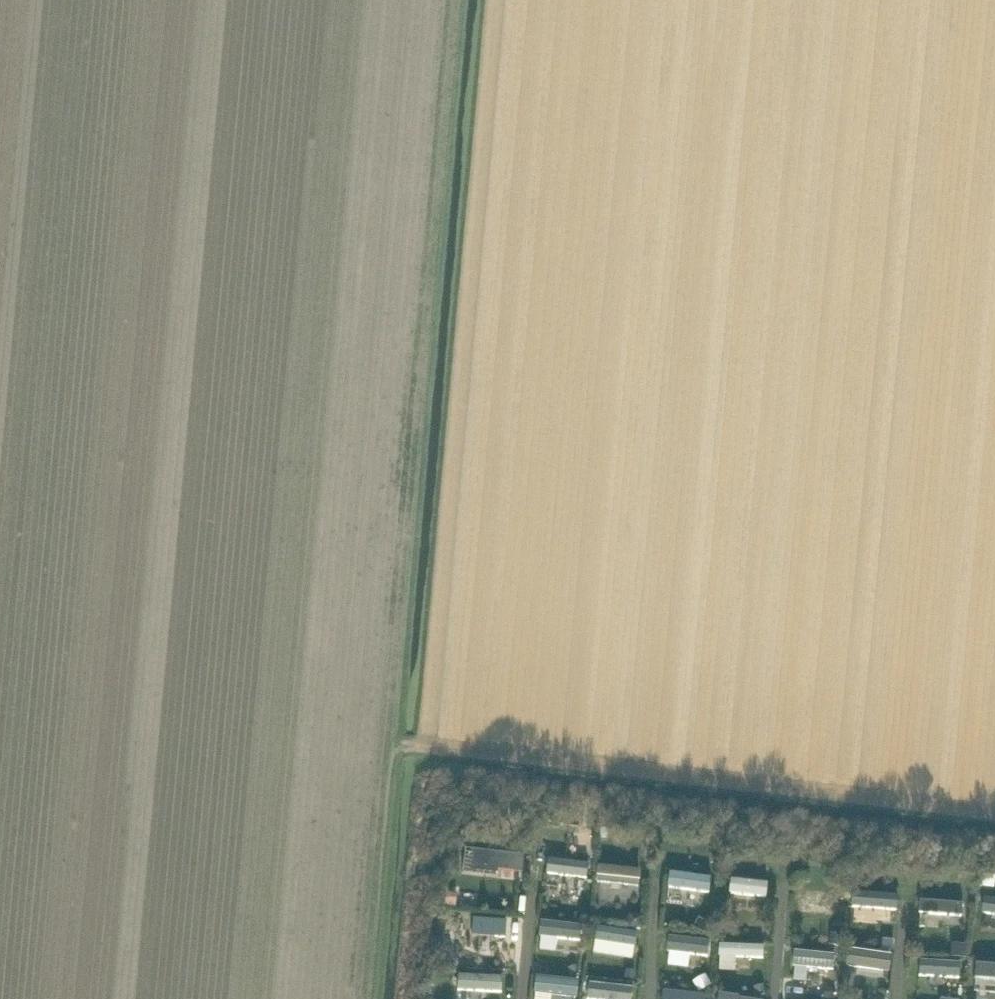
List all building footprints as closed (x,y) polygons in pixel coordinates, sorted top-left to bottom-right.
[(524,854),(474,848),(472,868),(498,871),(499,868),(522,871),(524,854)] [(854,891),(852,907),(894,911),(896,895),(854,891)]
